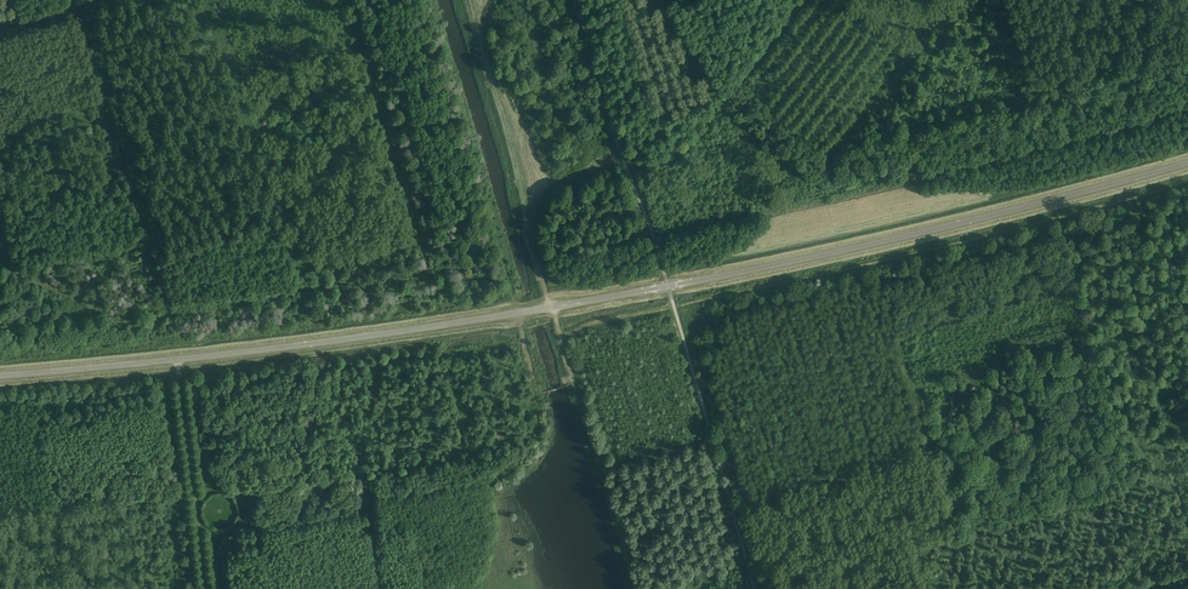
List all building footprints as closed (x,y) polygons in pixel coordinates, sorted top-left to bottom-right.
[(926,333),(921,338),(932,350),(938,345),(926,333)] [(917,357),(913,361),(918,367),(923,363),(917,357)] [(953,359),(948,365),(954,370),(959,364),(953,359)]
